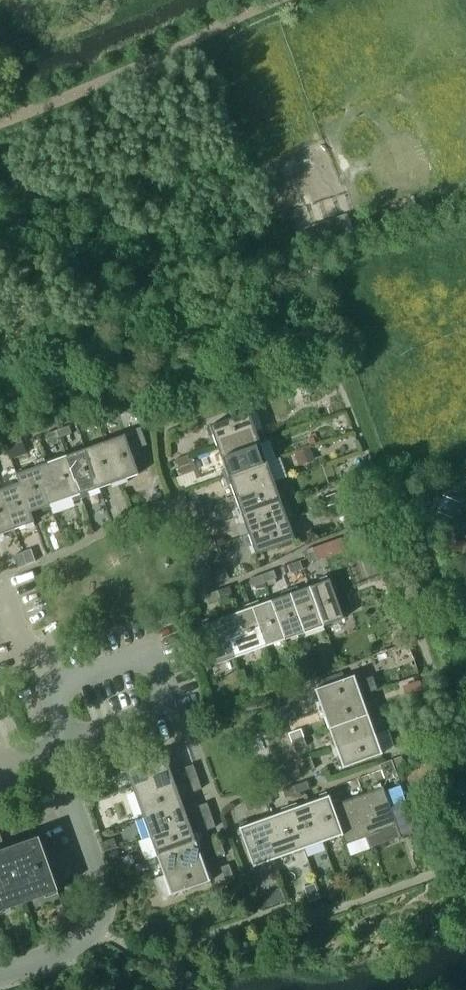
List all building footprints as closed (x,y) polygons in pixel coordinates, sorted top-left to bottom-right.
[(211,435),(214,434),(218,446),(238,438),(242,449),(261,442),(251,411),(211,425),(211,427),(208,428),(211,435)] [(108,412),(96,416),(99,424),(111,419),(108,412)] [(96,416),(84,420),(87,428),(99,424),(96,416)] [(62,437),(73,433),(71,425),(59,429),(62,437)] [(124,434),(105,441),(121,484),(128,482),(127,478),(139,474),(130,450),(146,444),(141,428),(124,434)] [(47,433),(47,434),(50,441),(62,437),(59,429),(47,433)] [(242,449),(238,438),(218,446),(226,468),(223,469),(226,478),(269,462),(261,442),(242,449)] [(14,439),(6,442),(10,454),(18,451),(14,439)] [(105,441),(86,448),(100,488),(112,483),(113,487),(121,484),(105,441)] [(295,453),(299,466),(315,460),(310,447),(295,453)] [(86,448),(67,454),(82,498),(90,495),(89,492),(100,488),(86,448)] [(67,454),(48,461),(55,481),(43,485),(50,505),(73,497),(74,501),(82,498),(67,454)] [(177,459),(181,467),(193,463),(190,454),(177,459)] [(43,485),(55,481),(48,461),(17,472),(20,482),(33,515),(40,513),(39,509),(50,505),(43,485)] [(275,481),(269,462),(226,478),(229,485),(232,484),(236,496),(275,481)] [(181,467),(184,476),(196,472),(193,463),(181,467)] [(282,501),(275,481),(236,496),(240,507),(237,508),(239,516),(282,501)] [(20,482),(1,489),(14,527),(26,523),(27,527),(35,525),(33,521),(35,520),(33,515),(20,482)] [(1,489),(0,489),(0,537),(5,535),(3,531),(14,527),(1,489)] [(335,493),(319,499),(322,508),(339,502),(335,493)] [(438,511),(449,516),(456,500),(444,495),(438,511)] [(188,503),(191,512),(204,508),(201,499),(188,503)] [(289,520),(282,501),(239,516),(242,525),(246,523),(250,534),(289,520)] [(191,512),(194,521),(207,517),(204,508),(191,512)] [(296,540),(289,520),(250,534),(254,546),(250,547),(252,554),(256,553),(257,554),(296,540)] [(455,521),(449,534),(464,540),(465,535),(465,526),(455,521)] [(202,542),(205,550),(217,545),(215,537),(202,542)] [(341,537),(313,547),(318,560),(346,550),(341,537)] [(205,550),(207,558),(220,553),(217,545),(205,550)] [(318,560),(313,547),(306,550),(310,563),(318,560)] [(26,564),(35,561),(31,549),(22,552),(26,564)] [(22,552),(13,555),(18,567),(26,564),(22,552)] [(288,564),(288,565),(291,573),(304,569),(301,560),(288,564)] [(226,567),(212,572),(216,583),(230,578),(226,567)] [(266,582),(278,577),(275,569),(263,573),(266,582)] [(252,577),(252,578),(255,586),(266,582),(263,573),(252,577)] [(322,582),(310,586),(324,625),(345,618),(331,578),(329,579),(327,575),(321,578),(322,582)] [(231,585),(219,589),(222,598),(234,593),(231,585)] [(298,586),(290,589),(305,632),(324,625),(310,586),(299,590),(298,586)] [(207,593),(207,594),(210,602),(222,598),(219,589),(207,593)] [(283,596),(272,599),(286,639),(305,632),(290,589),(282,592),(283,596)] [(338,594),(344,611),(353,608),(346,590),(338,594)] [(260,600),(251,603),(266,646),(286,639),(272,599),(261,604),(260,600)] [(240,633),(229,637),(236,657),(266,646),(251,603),(243,606),(244,610),(233,613),(240,633)] [(216,664),(236,657),(229,637),(240,633),(233,613),(211,621),(210,618),(203,620),(204,624),(202,625),(216,664)] [(320,711),(363,696),(379,690),(375,677),(358,682),(356,677),(357,677),(357,675),(316,689),(320,702),(317,703),(320,711)] [(421,680),(408,685),(412,697),(425,693),(421,680)] [(370,715),(363,696),(320,711),(322,718),(326,717),(330,729),(370,715)] [(285,722),(297,718),(294,710),(282,714),(285,722)] [(333,749),(377,734),(370,715),(330,729),(334,740),(330,741),(333,749)] [(289,733),(292,742),(303,738),(300,729),(289,733)] [(384,753),(377,734),(333,749),(336,757),(339,755),(343,767),(384,753)] [(292,742),(295,750),(306,746),(303,738),(292,742)] [(170,753),(166,755),(165,753),(126,766),(133,786),(152,780),(156,791),(177,784),(169,762),(172,761),(170,753)] [(405,762),(402,756),(393,759),(395,766),(405,762)] [(316,768),(312,757),(303,760),(308,771),(316,768)] [(392,760),(380,765),(383,772),(395,768),(392,760)] [(198,776),(194,764),(186,766),(190,779),(198,776)] [(398,776),(395,768),(383,772),(386,780),(398,776)] [(202,788),(198,776),(190,779),(194,791),(202,788)] [(156,791),(152,780),(133,786),(144,817),(187,801),(184,794),(181,795),(177,784),(156,791)] [(299,793),(311,789),(308,781),(296,785),(299,793)] [(374,789),(357,794),(371,835),(398,826),(386,790),(384,785),(382,786),(381,783),(373,785),(374,789)] [(284,789),(284,790),(286,797),(299,793),(296,785),(284,789)] [(400,785),(386,790),(398,826),(401,836),(417,830),(400,785)] [(321,797),(310,801),(324,841),(344,834),(332,800),(330,794),(328,795),(327,791),(320,794),(321,797)] [(262,806),(274,802),(271,794),(259,798),(262,806)] [(348,844),(371,835),(357,794),(340,800),(339,797),(332,800),(344,834),(348,844)] [(259,798),(246,803),(249,811),(262,806),(259,798)] [(190,809),(187,801),(144,817),(150,836),(191,822),(187,811),(190,809)] [(305,848),(324,841),(310,801),(298,805),(297,802),(290,805),(305,848)] [(212,814),(208,802),(200,805),(204,817),(212,814)] [(283,811),(271,815),(278,835),(267,839),(274,859),(305,848),(290,805),(282,808),(283,811)] [(216,826),(212,814),(204,817),(208,829),(216,826)] [(267,839),(278,835),(271,815),(250,823),(249,819),(241,823),(242,826),(240,827),(254,866),(274,859),(267,839)] [(194,833),(191,822),(150,836),(157,855),(201,840),(198,832),(194,833)] [(414,846),(432,840),(428,828),(410,835),(414,846)] [(58,890),(38,835),(6,847),(0,830),(0,911),(58,890)] [(105,852),(117,848),(113,838),(102,842),(105,852)] [(204,848),(201,840),(157,855),(164,874),(204,860),(200,849),(204,848)] [(226,853),(221,840),(213,843),(218,856),(226,853)] [(121,859),(117,849),(108,853),(112,862),(121,859)] [(149,868),(146,860),(135,864),(138,872),(149,868)] [(209,872),(204,860),(164,874),(156,877),(163,897),(171,895),(212,880),(211,879),(214,878),(212,871),(209,872)] [(234,876),(230,864),(222,867),(226,879),(234,876)] [(305,887),(310,901),(320,897),(315,883),(305,887)] [(285,899),(279,886),(266,891),(272,904),(285,899)] [(362,929),(368,927),(365,920),(359,922),(362,929)]
